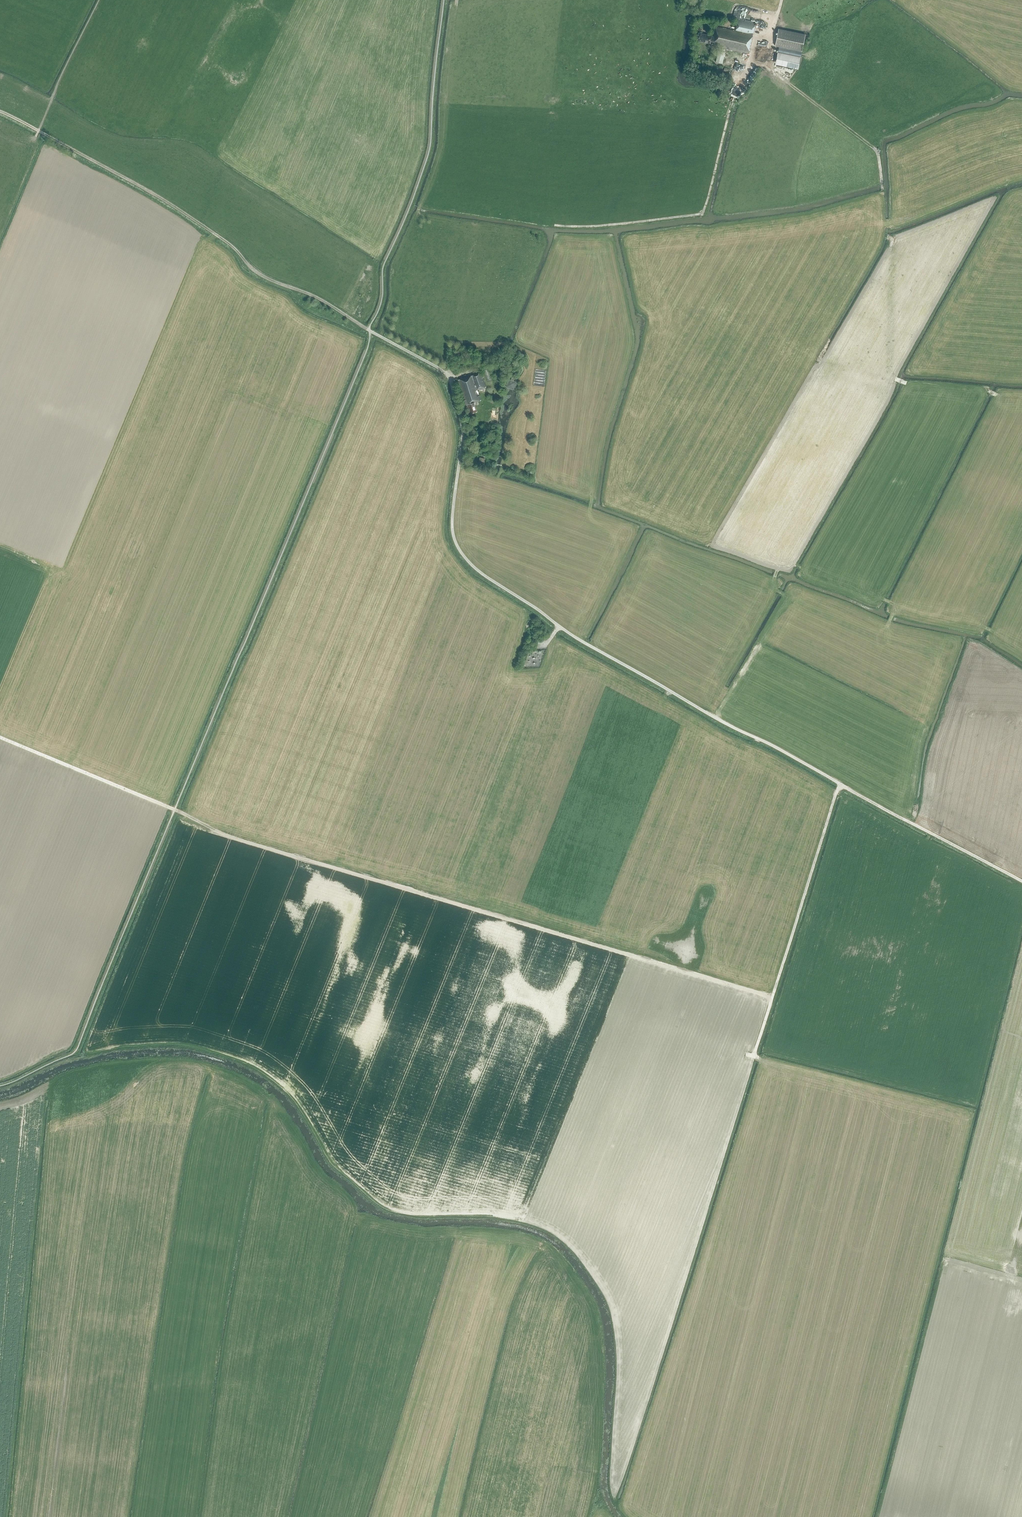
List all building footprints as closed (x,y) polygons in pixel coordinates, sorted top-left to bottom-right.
[(749,54),(755,24),(739,20),(736,31),(716,26),(714,36),(699,33),(697,40),(712,44),(711,47),(715,48),(715,46),(749,54)] [(801,52),(805,34),(778,29),(775,46),(779,47),(801,52)] [(798,69),(801,52),(779,47),(775,64),(798,69)] [(716,62),(722,63),(723,57),(726,57),(727,52),(718,51),(716,62)] [(546,385),(546,370),(535,369),(535,385),(546,385)] [(477,390),(485,387),(481,372),(458,380),(466,403),(468,403),(471,413),(477,411),(474,402),(480,400),(477,390)] [(508,379),(506,385),(513,387),(514,385),(515,381),(514,380),(515,378),(512,377),(511,379),(508,379)] [(532,668),(540,667),(542,663),(542,661),(545,655),(545,654),(538,650),(531,651),(530,654),(530,655),(529,655),(527,658),(531,659),(526,660),(532,663),(533,665),(532,668)]
